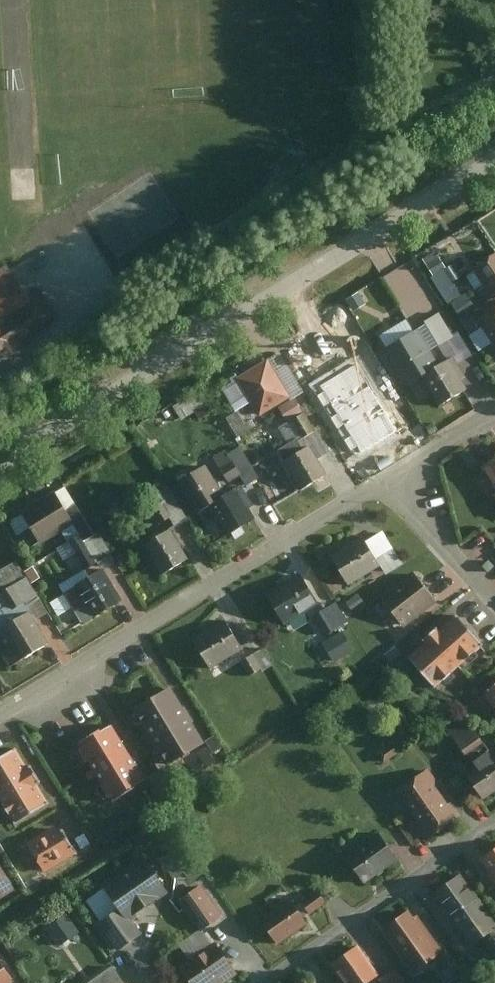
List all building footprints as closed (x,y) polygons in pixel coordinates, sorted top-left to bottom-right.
[(472,272),(494,307),(494,257),(472,272)] [(396,293),(424,281),(415,261),(387,273),(396,293)] [(24,353),(24,352),(55,334),(36,303),(6,321),(0,311),(0,367),(24,353)] [(476,323),(494,353),(494,311),(476,323)] [(454,342),(438,317),(426,325),(442,350),(454,342)] [(420,334),(389,352),(411,390),(436,375),(452,402),(471,391),(453,361),(440,368),(420,334)] [(262,344),(231,361),(251,398),(282,381),(262,344)] [(379,394),(388,411),(407,400),(398,384),(379,394)] [(206,389),(176,401),(184,419),(213,406),(206,389)] [(388,442),(370,410),(341,426),(359,458),(388,442)] [(312,445),(288,458),(306,493),(330,480),(312,445)] [(242,477),(226,450),(214,457),(230,484),(242,477)] [(486,466),(494,481),(494,461),(486,466)] [(197,518),(211,510),(226,539),(257,522),(239,491),(220,501),(203,469),(178,483),(197,518)] [(100,537),(66,485),(52,495),(74,526),(82,538),(86,545),(100,537)] [(52,495),(7,524),(15,536),(30,527),(42,546),(74,526),(52,495)] [(175,526),(183,522),(172,499),(153,509),(160,522),(170,517),(175,526)] [(191,562),(173,531),(147,545),(165,576),(191,562)] [(400,565),(381,531),(365,540),(366,541),(380,567),(384,574),(400,565)] [(86,572),(112,557),(100,537),(86,545),(82,538),(70,545),(86,572)] [(366,541),(335,558),(349,584),(380,567),(366,541)] [(19,562),(0,574),(0,605),(1,607),(15,599),(21,607),(40,595),(19,562)] [(120,601),(103,574),(51,605),(61,621),(74,613),(81,624),(120,601)] [(414,574),(380,598),(399,627),(434,604),(414,574)] [(302,575),(267,594),(283,624),(319,605),(302,575)] [(27,615),(12,625),(1,607),(0,605),(0,634),(5,631),(14,645),(2,652),(11,667),(46,645),(27,615)] [(350,625),(338,605),(325,612),(337,633),(350,625)] [(409,658),(434,688),(483,646),(458,617),(409,658)] [(197,639),(212,667),(246,650),(231,622),(197,639)] [(325,644),(335,663),(354,652),(343,634),(325,644)] [(250,658),(258,673),(274,664),(265,649),(250,658)] [(206,746),(174,687),(136,708),(168,767),(206,746)] [(487,695),(494,704),(494,688),(487,695)] [(463,719),(450,729),(469,754),(482,744),(463,719)] [(108,809),(143,788),(111,733),(74,754),(89,780),(91,779),(98,791),(108,809)] [(20,765),(20,764),(12,751),(0,758),(0,798),(20,831),(49,812),(20,765)] [(485,800),(494,793),(494,763),(491,756),(478,763),(484,774),(473,781),(485,800)] [(427,770),(395,793),(428,839),(460,816),(427,770)] [(93,845),(77,820),(66,827),(82,852),(93,845)] [(75,859),(56,830),(29,847),(47,876),(75,859)] [(380,834),(347,857),(366,883),(398,860),(380,834)] [(481,858),(494,879),(494,848),(481,858)] [(148,858),(102,886),(123,920),(169,892),(148,858)] [(16,889),(0,862),(0,898),(16,889)] [(461,873),(435,889),(472,948),(494,934),(494,928),(461,873)] [(224,917),(203,886),(181,902),(202,932),(224,917)] [(304,901),(312,913),(329,902),(321,890),(304,901)] [(261,919),(278,944),(307,925),(290,899),(261,919)] [(412,909),(384,927),(415,975),(443,957),(412,909)] [(117,910),(98,922),(117,951),(135,940),(117,910)] [(48,926),(61,945),(82,931),(69,912),(48,926)] [(487,939),(494,951),(494,934),(487,939)] [(180,969),(191,982),(226,982),(239,974),(217,943),(180,969)] [(331,964),(344,982),(371,982),(379,977),(357,945),(331,964)] [(0,957),(0,982),(14,982),(0,957)] [(91,982),(125,982),(115,967),(91,982)] [(399,970),(381,982),(408,982),(399,970)]
